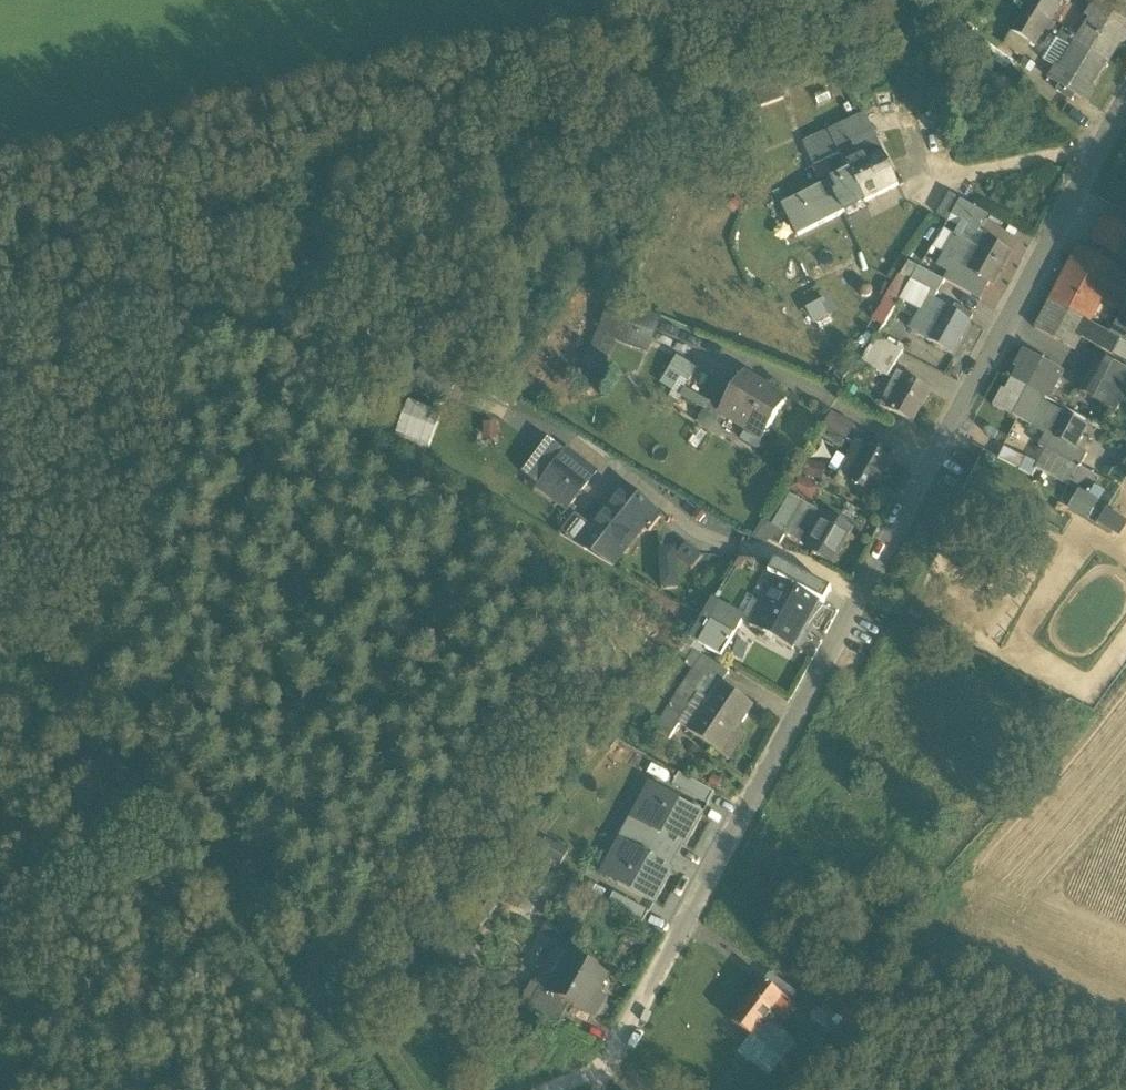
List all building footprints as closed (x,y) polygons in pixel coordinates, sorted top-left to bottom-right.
[(1051,20),(1064,0),(1019,0),(1026,5),(1048,18),(1050,20),(1051,20)] [(1075,43),(1107,63),(1122,39),(1125,40),(1125,39),(1125,22),(1094,3),(1086,16),(1089,18),(1074,43),(1075,43)] [(1009,31),(1034,46),(1043,32),(1040,30),(1048,18),(1026,5),(1009,31)] [(1060,33),(1072,41),(1075,36),(1063,29),(1060,33)] [(1092,87),(1107,63),(1075,43),(1060,68),(1056,66),(1049,78),(1060,85),(1057,90),(1073,99),(1076,94),(1087,101),(1095,89),(1092,87)] [(829,132),(839,153),(875,136),(865,115),(829,132)] [(814,166),(840,154),(839,153),(829,132),(804,144),(814,166)] [(875,136),(839,153),(840,154),(846,167),(845,168),(847,173),(782,203),(798,235),(865,202),(864,202),(898,185),(882,151),(875,136)] [(937,214),(948,220),(960,199),(950,193),(937,214)] [(968,225),(979,231),(988,215),(961,200),(951,215),(968,225)] [(1110,214),(1125,220),(1125,209),(1113,205),(1110,214)] [(1116,253),(1125,235),(1125,226),(1106,215),(1092,240),(1116,253)] [(978,248),(985,237),(978,233),(979,231),(968,225),(961,238),(978,248)] [(949,283),(980,300),(990,282),(992,284),(1011,251),(985,237),(978,248),(961,238),(959,237),(943,265),(955,272),(949,283)] [(1050,299),(1089,321),(1102,298),(1117,270),(1118,268),(1078,247),(1050,299)] [(930,292),(936,295),(944,282),(909,263),(901,275),(910,281),(930,292)] [(1117,270),(1102,298),(1123,309),(1125,302),(1125,275),(1117,270)] [(909,328),(911,330),(924,309),(932,298),(934,299),(936,295),(930,292),(910,281),(901,275),(884,302),(895,309),(904,292),(924,303),(909,328)] [(817,322),(841,310),(833,294),(809,305),(817,322)] [(928,340),(951,353),(973,315),(955,305),(952,311),(934,299),(932,298),(924,309),(911,330),(928,340)] [(1075,347),(1082,335),(1089,321),(1050,299),(1044,311),(1043,311),(1035,326),(1075,347)] [(1125,339),(1125,337),(1125,302),(1123,309),(1111,332),(1122,337),(1125,339)] [(639,322),(655,328),(658,317),(642,312),(639,322)] [(616,334),(649,346),(655,328),(639,322),(622,317),(616,334)] [(1111,332),(1089,321),(1082,335),(1113,352),(1122,337),(1111,332)] [(863,360),(888,376),(903,352),(876,337),(863,360)] [(1019,366),(1012,378),(1045,395),(1051,383),(1055,385),(1063,370),(1027,351),(1023,350),(1016,364),(1019,366)] [(1098,352),(1088,371),(1104,379),(1105,378),(1114,360),(1098,352)] [(669,368),(680,375),(687,362),(676,356),(669,368)] [(1104,379),(1125,389),(1125,367),(1114,360),(1105,378),(1104,379)] [(696,368),(687,362),(680,375),(689,380),(696,368)] [(672,387),(680,375),(669,368),(661,381),(672,387)] [(879,404),(912,422),(930,390),(898,371),(879,404)] [(1095,397),(1104,379),(1088,371),(1079,388),(1095,397)] [(744,374),(741,378),(752,385),(755,381),(744,374)] [(748,429),(763,439),(787,400),(755,381),(752,385),(741,378),(736,387),(720,412),(748,429)] [(1039,444),(1047,448),(1078,466),(1079,466),(1087,451),(1071,443),(1082,422),(1081,421),(1066,413),(1065,415),(1043,402),(1043,404),(1041,403),(1045,395),(1012,378),(1005,390),(1002,388),(993,404),(1046,432),(1039,444)] [(708,405),(720,412),(736,387),(723,379),(708,405)] [(1125,391),(1125,389),(1104,379),(1095,397),(1116,409),(1125,391)] [(823,433),(844,445),(854,427),(833,416),(823,433)] [(757,448),(763,439),(748,429),(742,439),(757,448)] [(835,473),(847,479),(857,461),(865,466),(873,453),(853,441),(835,473)] [(998,456),(1020,467),(1026,456),(1004,445),(998,456)] [(538,485),(568,507),(596,471),(566,448),(538,485)] [(1068,484),(1078,466),(1047,448),(1037,466),(1068,484)] [(888,462),(873,453),(865,466),(857,461),(847,479),(870,493),(888,462)] [(816,487),(796,476),(791,486),(811,497),(816,487)] [(575,543),(612,565),(624,549),(620,546),(635,527),(640,530),(655,510),(622,484),(607,502),(575,543)] [(1073,502),(1086,508),(1093,497),(1080,490),(1073,502)] [(785,533),(807,546),(826,514),(793,494),(774,526),(785,533)] [(1098,521),(1121,536),(1125,529),(1125,517),(1108,506),(1098,521)] [(851,529),(826,514),(807,546),(832,561),(851,529)] [(779,543),(785,533),(774,526),(762,519),(750,540),(771,539),(779,543)] [(840,584),(844,573),(798,556),(794,567),(840,584)] [(800,589),(806,578),(781,564),(774,563),(769,573),(777,577),(800,589)] [(751,626),(788,646),(803,618),(807,620),(818,601),(819,599),(800,589),(777,577),(751,626)] [(818,601),(823,604),(830,591),(806,578),(800,589),(819,599),(818,601)] [(792,648),(807,620),(803,618),(788,646),(792,648)] [(700,645),(721,656),(733,635),(711,624),(700,645)] [(677,695),(691,705),(697,696),(700,698),(702,695),(708,699),(718,683),(721,685),(729,672),(703,655),(677,695)] [(688,730),(719,750),(734,727),(737,728),(752,705),(721,685),(718,683),(708,699),(688,730)] [(679,772),(672,783),(707,802),(714,791),(679,772)] [(649,826),(643,838),(671,853),(677,841),(685,846),(703,812),(654,786),(636,819),(649,826)] [(664,865),(671,853),(643,838),(636,850),(623,842),(606,875),(654,902),(672,868),(664,865)] [(614,892),(607,904),(643,923),(649,911),(614,892)] [(570,1006),(594,1020),(605,1001),(597,997),(609,978),(575,957),(552,995),(570,1006)] [(762,981),(746,1002),(750,1005),(766,983),(762,981)] [(732,1022),(752,1036),(753,1037),(766,1019),(771,1012),(782,1020),(794,1004),(766,983),(750,1005),(746,1002),(732,1022)] [(530,1009),(558,1024),(570,1006),(552,995),(542,989),(530,1009)] [(772,1023),(766,1019),(753,1037),(752,1036),(740,1053),(746,1057),(746,1058),(768,1075),(782,1058),(794,1041),(771,1024),(772,1023)] [(815,1038),(823,1046),(839,1028),(830,1021),(815,1038)]
